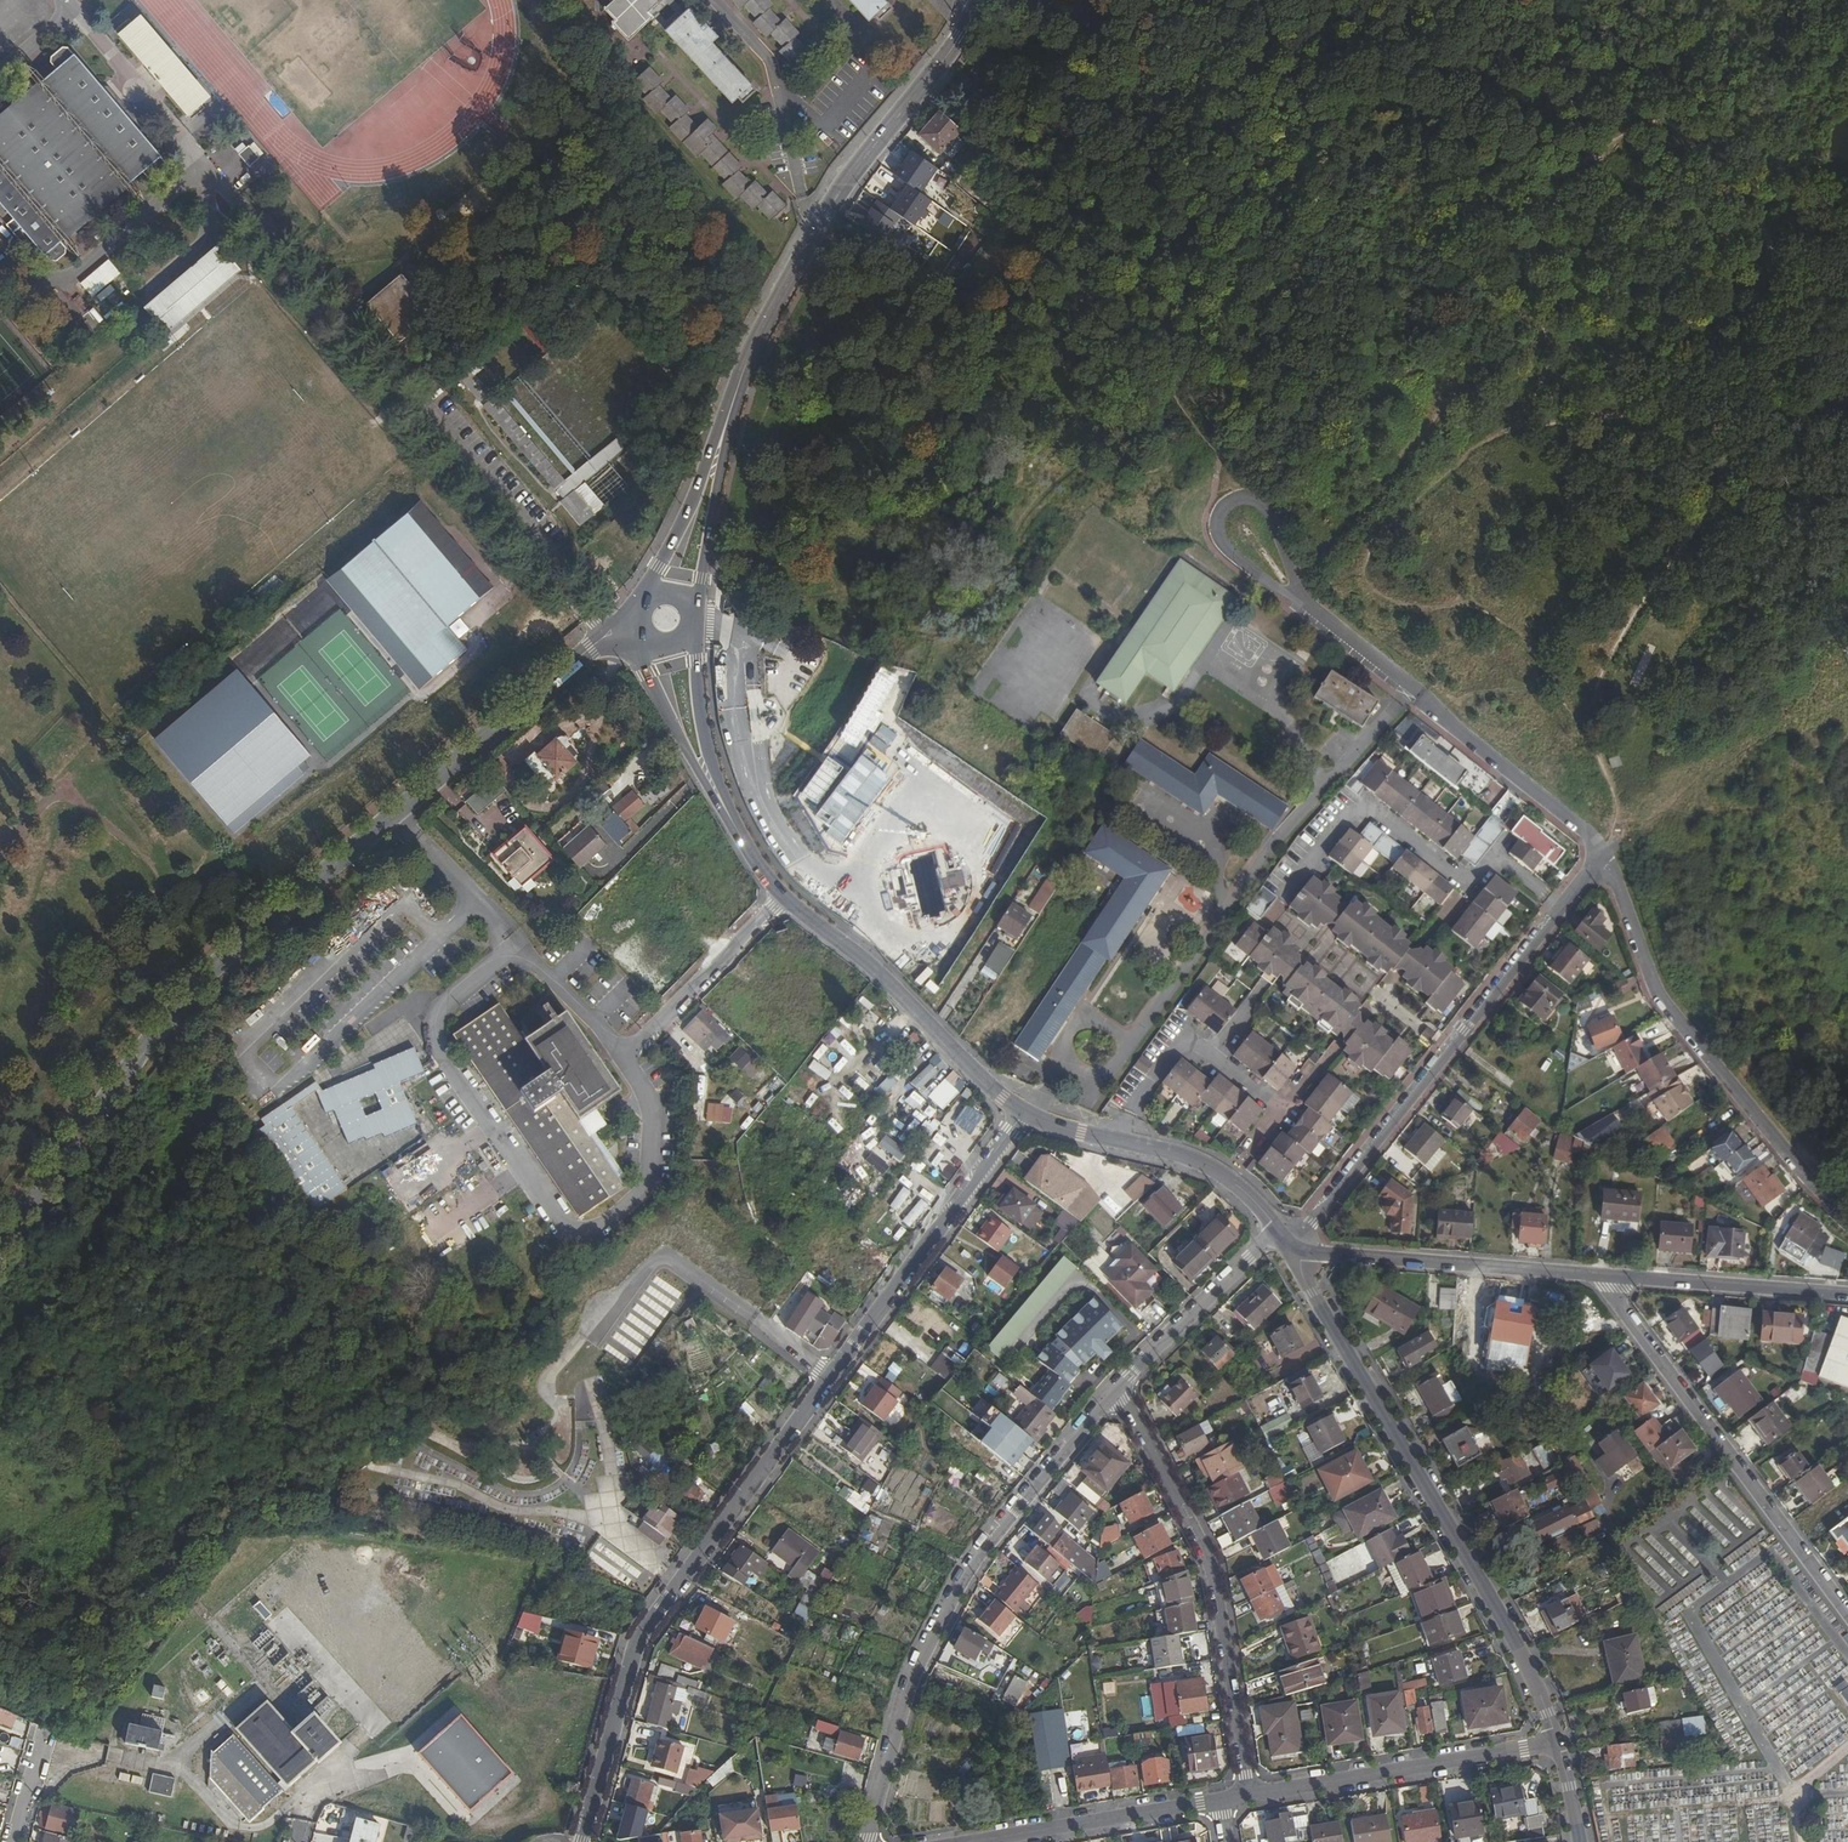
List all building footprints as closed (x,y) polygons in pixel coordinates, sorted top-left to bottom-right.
[(629,41),(654,17),(649,11),(661,0),(614,0),(605,8),(616,20),(613,23),(629,41)] [(682,0),(661,0),(649,11),(654,17),(666,30),(689,8),(682,0)] [(781,51),(794,66),(810,51),(797,36),(798,35),(785,20),(784,22),(770,7),(772,5),(767,0),(733,0),(741,8),(744,5),(757,19),(754,22),(768,37),(771,34),(784,48),(781,51)] [(871,20),(877,14),(881,19),(893,8),(886,0),(852,0),(871,20)] [(948,21),(955,0),(935,0),(948,21)] [(711,43),(718,37),(689,8),(666,30),(734,103),(739,97),(744,102),(756,90),(711,43)] [(141,14),(139,16),(208,98),(210,96),(141,14)] [(128,19),(115,29),(192,118),(204,108),(201,104),(208,98),(139,16),(131,22),(128,19)] [(7,47),(19,37),(15,32),(3,42),(7,47)] [(14,219),(34,241),(50,260),(57,261),(66,253),(66,248),(61,242),(64,239),(66,240),(67,239),(67,238),(76,230),(77,230),(79,229),(79,227),(89,219),(90,220),(92,218),(91,216),(102,207),(103,209),(104,207),(104,206),(114,197),(115,198),(117,197),(116,196),(126,188),(127,189),(129,187),(127,185),(143,171),(148,177),(156,177),(166,168),(167,163),(69,46),(62,46),(50,56),(50,61),(0,105),(0,202),(14,219)] [(674,123),(670,126),(699,154),(701,152),(727,180),(756,208),(758,206),(772,220),(785,207),(772,193),(768,196),(755,182),(752,185),(738,171),(742,166),(712,134),(717,129),(708,120),(699,128),(686,114),(690,110),(676,95),(672,99),(659,85),(663,81),(649,66),(634,81),(646,94),(643,97),(657,112),(661,109),(674,123)] [(940,112),(919,135),(939,154),(957,135),(959,136),(961,132),(940,112)] [(670,126),(697,156),(699,154),(670,126)] [(961,132),(959,136),(966,143),(969,139),(961,132)] [(913,152),(896,176),(909,186),(918,192),(935,168),(913,152)] [(741,195),(755,209),(756,208),(727,180),(724,184),(737,198),(741,195)] [(909,186),(890,210),(899,216),(920,231),(929,219),(922,214),(931,202),(918,192),(909,186)] [(877,201),(861,223),(883,238),(899,216),(890,210),(877,201)] [(7,225),(27,248),(34,241),(14,219),(7,225)] [(221,241),(145,308),(169,335),(244,268),(221,241)] [(857,269),(864,258),(846,245),(839,256),(857,269)] [(106,260),(100,263),(109,279),(115,276),(106,260)] [(430,306),(404,277),(374,303),(400,332),(430,306)] [(466,361),(456,370),(481,400),(491,391),(466,361)] [(496,396),(484,406),(556,489),(567,480),(496,396)] [(627,447),(618,436),(567,480),(568,482),(558,490),(565,499),(575,490),(576,491),(627,447)] [(638,441),(632,446),(649,468),(655,463),(638,441)] [(565,499),(563,500),(581,523),(594,513),(576,491),(575,490),(565,499)] [(424,688),(469,650),(460,639),(451,628),(462,618),(494,590),(422,502),(331,580),(424,688)] [(1188,566),(1101,685),(1113,693),(1196,571),(1188,566)] [(1219,589),(1196,571),(1113,693),(1128,704),(1150,676),(1158,682),(1171,663),(1172,661),(1219,589)] [(1219,589),(1172,661),(1171,663),(1190,675),(1242,605),(1219,589)] [(462,618),(451,628),(460,639),(471,630),(462,618)] [(573,629),(557,644),(565,652),(580,637),(573,629)] [(1190,675),(1171,663),(1158,682),(1175,694),(1190,675)] [(310,757),(235,669),(148,739),(232,836),(304,775),(297,766),(310,757)] [(1362,728),(1379,701),(1332,671),(1314,698),(1362,728)] [(1077,710),(1060,734),(1077,746),(1094,721),(1077,710)] [(1116,736),(1094,721),(1077,746),(1099,760),(1116,736)] [(1411,753),(1424,763),(1437,773),(1451,784),(1453,786),(1464,771),(1448,758),(1447,760),(1431,747),(1432,746),(1423,738),(1411,753)] [(570,756),(576,751),(566,740),(559,745),(555,739),(537,755),(534,752),(525,759),(548,785),(574,762),(570,756)] [(1210,759),(1195,780),(1139,743),(1126,765),(1204,816),(1218,795),(1274,832),(1288,810),(1210,759)] [(1031,808),(931,745),(929,748),(941,755),(936,763),(1024,819),(1031,808)] [(1619,756),(1608,759),(1611,769),(1622,766),(1619,756)] [(1357,772),(1351,779),(1348,783),(1362,794),(1366,788),(1375,795),(1394,771),(1381,761),(1365,779),(1357,772)] [(1408,782),(1394,771),(1375,795),(1389,806),(1408,782)] [(1468,774),(1464,771),(1453,786),(1456,788),(1468,774)] [(476,816),(504,792),(492,778),(464,801),(476,816)] [(1421,793),(1408,782),(1389,806),(1402,817),(1421,793)] [(627,791),(593,823),(616,848),(631,832),(622,823),(641,805),(627,791)] [(1435,805),(1421,793),(1402,817),(1416,828),(1435,805)] [(1448,815),(1435,805),(1416,828),(1430,838),(1448,815)] [(1462,826),(1448,815),(1430,838),(1444,849),(1462,826)] [(1492,817),(1487,823),(1503,836),(1508,829),(1492,817)] [(1513,834),(1522,840),(1544,858),(1552,864),(1562,852),(1567,856),(1568,854),(1524,819),(1513,834)] [(1487,823),(1482,830),(1497,842),(1503,836),(1487,823)] [(1372,824),(1367,830),(1380,841),(1386,834),(1372,824)] [(563,850),(579,867),(582,865),(605,844),(589,826),(563,850)] [(1476,838),(1462,826),(1444,849),(1458,861),(1462,855),(1477,867),(1483,860),(1468,848),(1472,842),(1476,838)] [(1085,856),(1125,883),(1105,913),(1101,919),(1126,936),(1170,873),(1102,829),(1085,856)] [(519,891),(552,861),(523,830),(508,843),(505,839),(498,845),(500,846),(488,857),(519,891)] [(1352,830),(1341,844),(1364,862),(1373,851),(1394,868),(1397,865),(1390,860),(1382,854),(1375,848),(1380,841),(1367,830),(1361,837),(1352,830)] [(1482,830),(1477,836),(1492,849),(1497,842),(1482,830)] [(1380,841),(1375,848),(1382,854),(1393,840),(1386,834),(1380,841)] [(1476,838),(1472,842),(1488,854),(1492,849),(1477,836),(1476,838)] [(927,928),(939,926),(949,922),(957,916),(964,908),(968,899),(971,889),(971,879),(969,867),(963,857),(955,848),(945,842),(934,838),(922,837),(910,840),(899,846),(890,855),(883,866),(881,879),(881,891),(885,903),(893,914),(903,921),(914,926),(927,928)] [(1401,846),(1393,840),(1382,854),(1390,860),(1401,846)] [(1522,840),(1511,854),(1534,872),(1544,858),(1522,840)] [(1472,842),(1468,848),(1483,860),(1488,854),(1472,842)] [(1341,844),(1330,857),(1340,865),(1353,875),(1364,862),(1341,844)] [(1390,860),(1397,865),(1394,868),(1410,881),(1424,864),(1401,846),(1390,860)] [(1567,856),(1562,852),(1552,864),(1557,868),(1567,856)] [(1424,864),(1410,881),(1426,894),(1440,877),(1424,864)] [(1440,877),(1426,894),(1442,907),(1456,890),(1440,877)] [(1496,877),(1486,890),(1508,908),(1518,894),(1496,877)] [(1318,928),(1322,924),(1325,926),(1342,905),(1342,904),(1341,903),(1344,898),(1325,883),(1324,885),(1315,878),(1291,907),(1318,928)] [(1264,885),(1259,892),(1273,904),(1279,897),(1264,885)] [(1028,909),(1040,915),(1049,896),(1036,890),(1028,909)] [(1486,890),(1475,904),(1497,922),(1508,908),(1486,890)] [(1259,892),(1253,901),(1267,912),(1273,904),(1259,892)] [(1253,901),(1248,908),(1262,919),(1267,912),(1253,901)] [(1393,970),(1395,972),(1396,971),(1413,952),(1410,952),(1408,950),(1412,945),(1359,901),(1356,905),(1354,903),(1336,925),(1338,927),(1335,931),(1390,974),(1393,970)] [(1354,903),(1342,905),(1325,926),(1336,925),(1354,903)] [(1475,904),(1464,918),(1486,935),(1497,922),(1475,904)] [(1031,920),(1011,907),(997,929),(1016,942),(1031,920)] [(1599,926),(1604,919),(1594,911),(1577,933),(1598,950),(1610,935),(1599,926)] [(1453,932),(1473,947),(1475,949),(1486,935),(1464,918),(1453,932)] [(1104,961),(1108,963),(1126,936),(1101,919),(1014,1049),(1034,1062),(1104,961)] [(1255,925),(1237,947),(1251,957),(1268,935),(1255,925)] [(1288,991),(1285,995),(1339,1037),(1343,1033),(1346,1035),(1362,1015),(1362,1014),(1360,1012),(1363,1008),(1308,964),(1305,968),(1303,966),(1303,965),(1289,982),(1287,980),(1285,975),(1300,956),(1298,954),(1301,950),(1273,928),(1268,935),(1251,957),(1263,966),(1267,970),(1278,979),(1279,980),(1286,986),(1284,989),(1288,991)] [(996,941),(979,974),(997,983),(1014,950),(996,941)] [(1581,971),(1589,961),(1565,941),(1546,963),(1566,979),(1576,967),(1581,971)] [(1440,1012),(1442,1011),(1446,1015),(1468,988),(1463,984),(1465,982),(1452,972),(1454,969),(1427,947),(1423,952),(1422,952),(1406,971),(1408,972),(1404,977),(1426,995),(1428,992),(1435,998),(1430,1004),(1440,1012)] [(1416,951),(1413,952),(1396,971),(1401,971),(1406,971),(1422,952),(1421,951),(1417,951),(1416,951)] [(1301,957),(1300,956),(1285,975),(1287,980),(1289,982),(1303,965),(1301,957)] [(919,986),(931,974),(925,968),(914,981),(919,986)] [(1265,973),(1267,975),(1264,978),(1269,982),(1273,985),(1275,982),(1278,979),(1267,970),(1265,973)] [(1556,992),(1536,976),(1512,1004),(1520,1010),(1525,1005),(1538,1015),(1556,992)] [(1222,1000),(1207,988),(1189,1011),(1195,1016),(1204,1023),(1222,1000)] [(1580,995),(1579,998),(1577,1014),(1593,1007),(1588,993),(1580,995)] [(1238,1012),(1222,1000),(1204,1023),(1212,1030),(1219,1035),(1238,1012)] [(587,1216),(632,1184),(586,1120),(627,1090),(572,1013),(530,1042),(503,1005),(458,1037),(587,1216)] [(536,1010),(541,1024),(553,1019),(547,1005),(536,1010)] [(664,1043),(677,1056),(694,1073),(705,1062),(700,1057),(724,1033),(699,1008),(664,1043)] [(1363,1018),(1362,1015),(1346,1035),(1346,1038),(1346,1039),(1347,1044),(1364,1023),(1363,1018)] [(1599,1048),(1623,1039),(1615,1018),(1590,1027),(1599,1048)] [(1349,1046),(1345,1051),(1373,1073),(1378,1073),(1386,1079),(1388,1077),(1393,1081),(1415,1054),(1409,1049),(1411,1047),(1401,1040),(1397,1045),(1389,1038),(1390,1037),(1370,1021),(1366,1025),(1364,1023),(1347,1044),(1349,1046)] [(1254,1033),(1235,1056),(1251,1068),(1270,1045),(1268,1044),(1254,1033)] [(1633,1037),(1613,1047),(1627,1074),(1636,1069),(1647,1063),(1633,1037)] [(1283,1056),(1270,1045),(1251,1068),(1264,1080),(1283,1056)] [(740,1046),(727,1058),(739,1070),(751,1059),(740,1046)] [(267,1127),(259,1132),(316,1215),(351,1191),(294,1109),(317,1094),(326,1118),(336,1114),(348,1146),(366,1140),(367,1144),(385,1137),(386,1140),(418,1126),(401,1084),(426,1074),(416,1049),(375,1066),(376,1071),(340,1084),(322,1091),(318,1085),(263,1121),(267,1127)] [(1647,1063),(1636,1069),(1649,1092),(1674,1078),(1662,1055),(1647,1063)] [(1155,1064),(1144,1056),(1137,1066),(1148,1074),(1155,1064)] [(1284,1057),(1283,1056),(1264,1080),(1279,1091),(1298,1068),(1284,1057)] [(1190,1065),(1182,1059),(1163,1084),(1178,1096),(1197,1071),(1190,1065)] [(824,1082),(831,1074),(813,1060),(806,1069),(824,1082)] [(863,1067),(851,1080),(865,1092),(877,1079),(863,1067)] [(1206,1078),(1197,1071),(1178,1096),(1194,1108),(1201,1099),(1214,1084),(1206,1078)] [(1325,1082),(1318,1090),(1344,1110),(1356,1095),(1356,1094),(1331,1074),(1325,1082)] [(889,1075),(873,1089),(881,1097),(896,1083),(889,1075)] [(1220,1077),(1214,1084),(1201,1099),(1217,1110),(1235,1088),(1220,1077)] [(1674,1078),(1649,1092),(1668,1122),(1692,1105),(1676,1077),(1674,1078)] [(907,1087),(899,1098),(910,1106),(918,1096),(907,1087)] [(1249,1098),(1235,1088),(1217,1110),(1231,1121),(1249,1098)] [(799,1102),(800,1090),(789,1089),(788,1101),(799,1102)] [(1312,1097),(1307,1105),(1311,1109),(1332,1125),(1344,1110),(1318,1090),(1312,1097)] [(1441,1115),(1457,1127),(1472,1108),(1456,1095),(1441,1115)] [(1265,1110),(1249,1098),(1231,1121),(1246,1133),(1265,1110)] [(802,1118),(812,1125),(824,1108),(815,1101),(802,1118)] [(730,1124),(731,1106),(705,1105),(705,1123),(730,1124)] [(962,1117),(979,1128),(985,1118),(969,1106),(962,1117)] [(834,1108),(829,1114),(840,1122),(845,1116),(834,1108)] [(1306,1116),(1300,1122),(1325,1143),(1336,1129),(1332,1125),(1311,1109),(1306,1116)] [(1641,1109),(1625,1120),(1635,1133),(1640,1140),(1655,1130),(1641,1109)] [(1510,1118),(1516,1122),(1510,1130),(1525,1142),(1541,1122),(1527,1110),(1518,1120),(1513,1115),(1510,1118)] [(936,1126),(920,1111),(905,1126),(921,1141),(936,1126)] [(1612,1115),(1597,1127),(1604,1137),(1608,1142),(1616,1136),(1623,1131),(1612,1115)] [(975,1135),(979,1128),(962,1117),(958,1123),(975,1135)] [(1295,1130),(1289,1137),(1310,1153),(1314,1157),(1325,1143),(1300,1122),(1294,1130),(1295,1130)] [(1407,1147),(1427,1163),(1447,1138),(1427,1123),(1407,1147)] [(1664,1167),(1682,1154),(1662,1126),(1656,1131),(1645,1139),(1664,1167)] [(1559,1131),(1554,1133),(1552,1159),(1583,1167),(1585,1142),(1574,1137),(1560,1130),(1559,1131)] [(1598,1141),(1602,1146),(1618,1156),(1620,1157),(1641,1142),(1645,1139),(1656,1131),(1655,1130),(1640,1140),(1635,1133),(1629,1137),(1627,1135),(1619,1140),(1616,1136),(1608,1142),(1604,1137),(1598,1141)] [(1492,1141),(1509,1160),(1520,1150),(1503,1131),(1492,1141)] [(1278,1141),(1272,1149),(1298,1169),(1310,1153),(1289,1137),(1285,1133),(1278,1141)] [(1734,1177),(1758,1160),(1752,1152),(1748,1155),(1744,1150),(1733,1135),(1711,1152),(1727,1172),(1729,1170),(1734,1177)] [(880,1137),(873,1156),(894,1164),(902,1146),(880,1137)] [(1596,1147),(1585,1142),(1583,1167),(1594,1166),(1596,1147)] [(1260,1164),(1286,1184),(1298,1169),(1272,1149),(1266,1157),(1260,1164)] [(836,1168),(841,1173),(854,1160),(849,1155),(836,1168)] [(1085,1188),(1047,1160),(1041,1161),(1026,1181),(1045,1196),(1054,1202),(1066,1212),(1067,1212),(1085,1188)] [(1765,1208),(1787,1192),(1779,1182),(1776,1184),(1773,1179),(1763,1166),(1743,1180),(1765,1208)] [(405,1206),(462,1183),(456,1169),(399,1192),(405,1206)] [(1139,1199),(1155,1184),(1145,1174),(1129,1189),(1139,1199)] [(852,1184),(864,1190),(869,1182),(856,1175),(852,1184)] [(1414,1233),(1415,1197),(1391,1179),(1380,1193),(1390,1201),(1386,1206),(1391,1215),(1398,1216),(1397,1231),(1414,1233)] [(1164,1188),(1145,1206),(1164,1226),(1183,1209),(1164,1188)] [(1018,1221),(1022,1224),(1034,1206),(1013,1191),(1008,1199),(1003,1196),(997,1205),(1018,1221)] [(1606,1192),(1604,1218),(1615,1219),(1618,1193),(1606,1192)] [(1643,1195),(1618,1193),(1615,1219),(1627,1221),(1627,1227),(1640,1228),(1643,1195)] [(920,1200),(900,1221),(908,1229),(929,1208),(920,1200)] [(1066,1212),(1054,1202),(1047,1211),(1060,1220),(1066,1212)] [(1449,1238),(1449,1235),(1473,1237),(1475,1209),(1443,1207),(1440,1237),(1449,1238)] [(1238,1236),(1219,1216),(1172,1261),(1191,1281),(1238,1236)] [(1524,1216),(1522,1242),(1545,1244),(1547,1218),(1524,1216)] [(1808,1253),(1823,1230),(1803,1216),(1788,1240),(1808,1253)] [(977,1236),(998,1252),(1013,1232),(991,1217),(977,1236)] [(1694,1227),(1664,1225),(1662,1250),(1692,1252),(1694,1227)] [(1836,1236),(1847,1244),(1847,1234),(1841,1229),(1836,1236)] [(1712,1232),(1710,1257),(1722,1258),(1722,1255),(1743,1257),(1743,1246),(1744,1234),(1712,1232)] [(1136,1241),(1132,1245),(1143,1256),(1147,1253),(1136,1241)] [(1109,1252),(1116,1260),(1114,1262),(1101,1274),(1111,1284),(1135,1309),(1153,1291),(1146,1282),(1157,1271),(1143,1256),(1132,1245),(1131,1246),(1130,1242),(1113,1244),(1110,1247),(1109,1252)] [(1167,1263),(1178,1253),(1167,1243),(1157,1253),(1167,1263)] [(1114,1262),(1099,1247),(1083,1263),(1107,1288),(1111,1284),(1101,1274),(1114,1262)] [(1003,1255),(989,1275),(1006,1288),(1021,1268),(1003,1255)] [(1822,1266),(1841,1272),(1846,1258),(1835,1255),(1833,1263),(1824,1260),(1822,1266)] [(968,1268),(970,1271),(978,1264),(975,1261),(972,1257),(964,1264),(968,1268)] [(1000,1360),(1077,1268),(1063,1257),(987,1348),(1000,1360)] [(949,1300),(963,1280),(958,1277),(946,1268),(932,1289),(934,1291),(940,1294),(949,1300)] [(824,1301),(833,1289),(809,1273),(800,1285),(824,1301)] [(1280,1304),(1263,1286),(1237,1311),(1254,1329),(1280,1304)] [(1380,1286),(1365,1312),(1404,1333),(1418,1308),(1380,1286)] [(1439,1298),(1454,1299),(1455,1289),(1440,1288),(1439,1298)] [(945,1305),(949,1300),(940,1294),(934,1291),(931,1296),(945,1305)] [(902,1320),(909,1325),(924,1303),(917,1298),(902,1320)] [(1079,1316),(1107,1345),(1124,1328),(1097,1299),(1079,1316)] [(1497,1303),(1491,1336),(1527,1342),(1533,1310),(1497,1303)] [(929,1305),(924,1311),(940,1323),(945,1317),(929,1305)] [(1719,1309),(1710,1308),(1710,1311),(1709,1324),(1709,1329),(1718,1330),(1717,1335),(1747,1338),(1750,1310),(1720,1306),(1719,1309)] [(1703,1337),(1682,1309),(1665,1321),(1686,1349),(1703,1337)] [(807,1329),(819,1337),(833,1318),(820,1310),(807,1329)] [(1702,1323),(1709,1324),(1710,1311),(1703,1310),(1702,1323)] [(1761,1340),(1800,1343),(1802,1315),(1764,1311),(1761,1340)] [(828,1350),(848,1323),(835,1315),(833,1318),(819,1337),(812,1347),(817,1352),(828,1350)] [(1086,1365),(1107,1345),(1079,1316),(1059,1336),(1061,1338),(1051,1347),(1049,1346),(1037,1360),(1050,1371),(1069,1386),(1080,1372),(1079,1370),(1084,1365),(1086,1365)] [(1818,1376),(1847,1387),(1847,1320),(1840,1318),(1818,1376)] [(1271,1335),(1283,1356),(1302,1346),(1290,1324),(1271,1335)] [(960,1326),(956,1332),(969,1342),(973,1336),(960,1326)] [(939,1345),(946,1333),(939,1329),(932,1341),(939,1345)] [(1827,1334),(1813,1330),(1802,1370),(1817,1373),(1827,1334)] [(1417,1356),(1434,1345),(1427,1333),(1399,1350),(1408,1367),(1419,1360),(1417,1356)] [(1200,1353),(1218,1371),(1233,1355),(1216,1338),(1200,1353)] [(1705,1338),(1688,1351),(1708,1377),(1722,1367),(1708,1347),(1710,1345),(1705,1338)] [(960,1353),(967,1358),(974,1349),(967,1344),(960,1353)] [(1610,1350),(1588,1366),(1607,1392),(1629,1375),(1610,1350)] [(956,1357),(940,1377),(948,1383),(953,1376),(964,1362),(956,1357)] [(883,1379),(894,1383),(901,1367),(890,1362),(883,1379)] [(994,1365),(1017,1384),(1019,1381),(996,1362),(994,1365)] [(1737,1370),(1714,1388),(1737,1418),(1761,1401),(1737,1370)] [(1030,1394),(1051,1411),(1071,1387),(1069,1386),(1050,1371),(1030,1394)] [(1436,1372),(1415,1384),(1438,1426),(1462,1412),(1457,1403),(1461,1400),(1450,1381),(1443,1385),(1436,1372)] [(1003,1388),(1006,1378),(995,1375),(992,1385),(1003,1388)] [(1290,1386),(1302,1408),(1321,1398),(1309,1377),(1290,1386)] [(863,1402),(885,1418),(898,1400),(875,1381),(868,1390),(870,1392),(863,1402)] [(1181,1381),(1170,1391),(1161,1400),(1160,1401),(1176,1418),(1197,1398),(1181,1381)] [(1624,1397),(1639,1418),(1659,1404),(1643,1382),(1624,1397)] [(1030,1394),(1019,1386),(1013,1394),(1027,1406),(1013,1423),(1034,1440),(1055,1415),(1051,1411),(1030,1394)] [(1161,1400),(1170,1391),(1167,1387),(1157,1396),(1161,1400)] [(1246,1417),(1253,1413),(1246,1400),(1240,1404),(1246,1417)] [(1771,1401),(1747,1419),(1766,1443),(1790,1426),(1771,1401)] [(1547,1437),(1527,1403),(1523,1405),(1543,1439),(1547,1437)] [(994,1408),(983,1421),(989,1426),(999,1412),(994,1408)] [(1648,1453),(1655,1448),(1680,1429),(1690,1422),(1682,1411),(1657,1430),(1650,1421),(1633,1433),(1648,1453)] [(1023,1453),(1034,1440),(1013,1423),(999,1412),(989,1426),(1023,1453)] [(1261,1427),(1267,1440),(1294,1426),(1288,1413),(1261,1427)] [(861,1460),(882,1433),(862,1417),(841,1446),(861,1460)] [(1344,1442),(1330,1417),(1308,1427),(1321,1454),(1344,1442)] [(978,1439),(989,1426),(983,1421),(972,1435),(978,1439)] [(1023,1453),(989,1426),(978,1439),(1012,1466),(1023,1453)] [(1201,1458),(1212,1452),(1198,1426),(1177,1437),(1187,1456),(1193,1453),(1196,1460),(1201,1458)] [(1491,1446),(1483,1431),(1471,1438),(1465,1428),(1443,1441),(1456,1466),(1491,1446)] [(1598,1442),(1607,1454),(1617,1467),(1635,1455),(1616,1429),(1598,1442)] [(1680,1429),(1655,1448),(1669,1467),(1694,1448),(1680,1429)] [(1301,1446),(1309,1442),(1304,1431),(1296,1434),(1301,1446)] [(1216,1485),(1238,1473),(1245,1469),(1230,1442),(1212,1452),(1201,1458),(1211,1476),(1216,1485)] [(1545,1443),(1532,1451),(1543,1470),(1557,1461),(1545,1443)] [(1100,1497),(1128,1464),(1104,1445),(1083,1470),(1089,1475),(1083,1483),(1100,1497)] [(1655,1448),(1648,1453),(1663,1472),(1669,1467),(1655,1448)] [(1793,1479),(1810,1466),(1798,1449),(1778,1465),(1790,1481),(1793,1479)] [(1319,1472),(1334,1500),(1372,1481),(1356,1451),(1319,1472)] [(1609,1473),(1617,1467),(1607,1454),(1599,1460),(1609,1473)] [(1521,1478),(1509,1456),(1497,1463),(1501,1470),(1497,1473),(1501,1481),(1505,1479),(1509,1485),(1521,1478)] [(1585,1501),(1589,1508),(1600,1502),(1573,1457),(1562,1463),(1563,1464),(1579,1490),(1585,1501)] [(1205,1479),(1211,1476),(1201,1458),(1196,1460),(1195,1461),(1205,1479)] [(1810,1466),(1793,1479),(1812,1504),(1835,1487),(1816,1461),(1810,1466)] [(1575,1489),(1563,1464),(1541,1475),(1548,1490),(1562,1483),(1567,1493),(1575,1489)] [(1669,1467),(1663,1472),(1676,1490),(1689,1481),(1684,1474),(1677,1478),(1669,1467)] [(1251,1481),(1245,1469),(1238,1473),(1244,1484),(1251,1481)] [(1270,1490),(1286,1481),(1281,1471),(1263,1480),(1269,1491),(1270,1490)] [(1244,1484),(1238,1473),(1216,1485),(1207,1490),(1216,1509),(1248,1491),(1244,1484)] [(871,1496),(878,1486),(867,1478),(860,1488),(871,1496)] [(693,1506),(697,1499),(702,1491),(685,1479),(675,1493),(693,1506)] [(1294,1498),(1286,1481),(1270,1490),(1278,1506),(1294,1498)] [(858,1503),(861,1494),(842,1487),(837,1500),(866,1511),(868,1507),(858,1503)] [(1516,1488),(1491,1500),(1504,1527),(1528,1515),(1516,1488)] [(883,1503),(888,1494),(881,1490),(875,1499),(883,1503)] [(1378,1492),(1393,1519),(1396,1517),(1381,1490),(1378,1492)] [(702,1491),(697,1499),(700,1502),(706,1494),(702,1491)] [(1152,1512),(1142,1492),(1119,1505),(1129,1524),(1152,1512)] [(1359,1538),(1393,1519),(1378,1492),(1344,1511),(1344,1512),(1334,1517),(1344,1535),(1353,1529),(1359,1538)] [(1056,1513),(1078,1531),(1093,1512),(1071,1495),(1056,1513)] [(1108,1513),(1112,1504),(1100,1499),(1096,1508),(1108,1513)] [(1530,1525),(1531,1529),(1534,1527),(1541,1539),(1549,1535),(1563,1529),(1565,1533),(1578,1527),(1594,1519),(1595,1518),(1589,1508),(1585,1501),(1567,1509),(1566,1507),(1530,1525)] [(644,1521),(666,1537),(667,1538),(680,1519),(656,1502),(643,1520),(644,1521)] [(1262,1528),(1248,1502),(1222,1516),(1236,1542),(1250,1535),(1262,1528)] [(1043,1511),(1029,1530),(1080,1571),(1091,1556),(1076,1544),(1069,1551),(1049,1535),(1058,1523),(1043,1511)] [(1828,1530),(1835,1540),(1839,1537),(1847,1548),(1847,1515),(1828,1530)] [(1599,1528),(1594,1519),(1578,1527),(1583,1536),(1599,1528)] [(666,1537),(644,1521),(638,1530),(656,1542),(660,1545),(666,1537)] [(1262,1528),(1250,1535),(1264,1561),(1290,1548),(1276,1521),(1262,1528)] [(1144,1559),(1171,1545),(1160,1525),(1134,1539),(1144,1559)] [(1100,1548),(1120,1538),(1118,1526),(1102,1529),(1101,1536),(1100,1548)] [(1550,1538),(1549,1535),(1541,1539),(1534,1527),(1531,1529),(1539,1543),(1550,1538)] [(787,1576),(796,1583),(818,1554),(787,1531),(772,1553),(793,1567),(787,1576)] [(1090,1540),(1100,1548),(1101,1536),(1094,1535),(1090,1540)] [(744,1545),(765,1561),(769,1555),(743,1536),(739,1542),(744,1545)] [(1377,1565),(1381,1571),(1387,1568),(1395,1564),(1408,1558),(1398,1539),(1383,1547),(1377,1536),(1365,1543),(1372,1556),(1374,1555),(1376,1557),(1383,1553),(1386,1560),(1377,1565)] [(1319,1566),(1325,1563),(1313,1537),(1306,1540),(1319,1566)] [(765,1561),(744,1545),(723,1573),(745,1587),(754,1574),(763,1580),(773,1566),(765,1561)] [(1097,1574),(1100,1548),(1098,1547),(1091,1556),(1080,1571),(1096,1584),(1096,1583),(1097,1574)] [(1039,1548),(1027,1563),(1046,1580),(1059,1565),(1039,1548)] [(1161,1581),(1183,1573),(1174,1552),(1169,1554),(1168,1551),(1161,1554),(1162,1557),(1153,1561),(1161,1581)] [(1412,1591),(1434,1582),(1418,1553),(1408,1558),(1395,1564),(1410,1592),(1412,1591)] [(1331,1595),(1337,1592),(1331,1576),(1325,1563),(1319,1566),(1331,1595)] [(1395,1564),(1387,1568),(1399,1596),(1410,1592),(1395,1564)] [(1039,1582),(1018,1565),(1011,1573),(1012,1575),(1002,1587),(1004,1589),(998,1595),(1016,1610),(1039,1582)] [(1096,1583),(1112,1575),(1107,1568),(1097,1574),(1096,1583)] [(1250,1601),(1273,1589),(1263,1569),(1240,1581),(1250,1601)] [(825,1571),(812,1594),(818,1599),(832,1575),(825,1571)] [(1191,1601),(1193,1600),(1185,1572),(1183,1573),(1161,1581),(1158,1583),(1165,1608),(1191,1601)] [(1423,1622),(1425,1621),(1455,1610),(1443,1578),(1434,1582),(1412,1591),(1423,1622)] [(1550,1586),(1552,1594),(1563,1591),(1561,1583),(1550,1586)] [(1283,1609),(1273,1589),(1250,1601),(1261,1621),(1283,1609)] [(713,1598),(702,1592),(699,1598),(710,1604),(713,1598)] [(792,1616),(804,1624),(814,1606),(818,1599),(812,1594),(810,1593),(803,1605),(799,1602),(792,1616)] [(1565,1598),(1545,1608),(1557,1632),(1577,1622),(1576,1621),(1586,1617),(1575,1595),(1566,1599),(1565,1598)] [(261,1601),(252,1606),(262,1622),(270,1616),(261,1601)] [(995,1601),(980,1619),(999,1635),(1014,1616),(995,1601)] [(1191,1601),(1165,1608),(1170,1636),(1178,1635),(1196,1632),(1191,1601)] [(1557,1632),(1545,1608),(1540,1611),(1551,1635),(1557,1632)] [(696,1629),(715,1638),(721,1627),(726,1630),(730,1621),(706,1609),(696,1629)] [(1455,1610),(1425,1621),(1433,1644),(1464,1634),(1455,1610)] [(538,1631),(542,1617),(524,1613),(515,1634),(520,1635),(524,1627),(538,1631)] [(1291,1635),(1299,1657),(1321,1649),(1315,1631),(1310,1619),(1282,1628),(1285,1637),(1291,1635)] [(980,1651),(981,1649),(985,1640),(964,1629),(954,1650),(975,1661),(980,1651)] [(558,1659),(591,1668),(598,1640),(577,1635),(565,1631),(560,1650),(558,1659)] [(260,1633),(251,1648),(276,1665),(286,1650),(260,1633)] [(684,1660),(687,1651),(708,1661),(714,1649),(680,1634),(671,1654),(684,1660)] [(1156,1670),(1183,1665),(1178,1635),(1170,1636),(1151,1639),(1156,1670)] [(1293,1659),(1299,1657),(1291,1635),(1285,1637),(1293,1659)] [(1636,1636),(1604,1642),(1614,1685),(1645,1678),(1636,1636)] [(981,1649),(980,1651),(988,1655),(994,1645),(985,1640),(981,1649)] [(1466,1677),(1459,1653),(1433,1661),(1440,1685),(1466,1677)] [(1100,1657),(1090,1658),(1091,1670),(1101,1670),(1100,1657)] [(1316,1659),(1278,1672),(1286,1695),(1313,1687),(1325,1684),(1316,1659)] [(1409,1727),(1406,1708),(1403,1692),(1402,1686),(1398,1662),(1395,1663),(1399,1693),(1404,1728),(1409,1727)] [(659,1676),(675,1682),(679,1669),(663,1664),(659,1676)] [(1374,1692),(1368,1671),(1357,1674),(1361,1696),(1374,1692)] [(946,1672),(942,1682),(959,1689),(963,1679),(946,1672)] [(657,1684),(647,1723),(667,1729),(671,1713),(678,1715),(681,1702),(675,1700),(677,1688),(687,1691),(686,1692),(706,1699),(708,1694),(700,1691),(676,1683),(675,1682),(659,1676),(651,1673),(648,1681),(657,1684)] [(679,1675),(676,1683),(700,1691),(703,1683),(679,1675)] [(1026,1683),(1015,1678),(1004,1701),(1014,1706),(1026,1683)] [(1162,1684),(1167,1717),(1208,1711),(1203,1678),(1162,1684)] [(1835,1687),(1847,1705),(1847,1686),(1844,1680),(1835,1687)] [(1420,1682),(1402,1686),(1403,1692),(1412,1690),(1422,1688),(1420,1682)] [(150,1683),(147,1695),(163,1699),(166,1687),(150,1683)] [(1167,1720),(1167,1717),(1162,1684),(1162,1683),(1152,1684),(1157,1721),(1167,1720)] [(1627,1713),(1650,1707),(1646,1689),(1623,1695),(1627,1713)] [(1415,1706),(1412,1690),(1403,1692),(1406,1708),(1415,1706)] [(1507,1721),(1502,1690),(1462,1697),(1467,1728),(1507,1721)] [(1372,1733),(1404,1728),(1399,1693),(1367,1698),(1372,1733)] [(1445,1702),(1444,1693),(1429,1698),(1430,1704),(1445,1702)] [(1064,1710),(1062,1701),(1028,1707),(1029,1716),(1053,1712),(1064,1710)] [(1356,1702),(1322,1707),(1328,1744),(1362,1738),(1356,1702)] [(1430,1704),(1435,1733),(1450,1730),(1445,1702),(1430,1704)] [(318,1763),(339,1744),(314,1717),(295,1734),(269,1704),(239,1731),(288,1786),(316,1761),(318,1763)] [(1272,1755),(1302,1751),(1294,1704),(1260,1709),(1264,1734),(1268,1734),(1272,1755)] [(1428,1707),(1417,1709),(1422,1735),(1433,1734),(1428,1707)] [(1053,1712),(1061,1768),(1072,1767),(1064,1710),(1053,1712)] [(1029,1716),(1040,1783),(1049,1782),(1048,1771),(1061,1768),(1053,1712),(1029,1716)] [(0,1717),(0,1723),(17,1729),(20,1721),(1,1714),(0,1717)] [(764,1730),(768,1716),(764,1714),(758,1728),(764,1730)] [(460,1717),(417,1756),(470,1815),(513,1776),(460,1717)] [(1659,1724),(1661,1739),(1687,1736),(1717,1732),(1709,1717),(1659,1724)] [(815,1729),(824,1732),(835,1735),(838,1727),(818,1720),(815,1729)] [(165,1748),(159,1747),(162,1734),(129,1727),(125,1746),(163,1755),(165,1748)] [(1105,1750),(1103,1739),(1102,1731),(1092,1733),(1095,1752),(1105,1750)] [(840,1732),(834,1753),(858,1760),(863,1739),(840,1732)] [(1151,1742),(1150,1732),(1133,1734),(1135,1744),(1151,1742)] [(1121,1746),(1135,1744),(1133,1734),(1119,1737),(1121,1746)] [(233,1736),(214,1754),(263,1809),(283,1791),(233,1736)] [(1212,1736),(1186,1740),(1191,1773),(1217,1769),(1212,1736)] [(1687,1736),(1661,1739),(1662,1748),(1687,1745),(1687,1736)] [(10,1747),(18,1749),(21,1741),(12,1738),(10,1747)] [(659,1741),(652,1768),(676,1775),(683,1748),(659,1741)] [(1632,1743),(1606,1746),(1607,1755),(1604,1756),(1606,1770),(1635,1766),(1632,1743)] [(994,1756),(990,1761),(998,1770),(1003,1766),(994,1756)] [(1072,1767),(1076,1791),(1101,1788),(1101,1784),(1110,1782),(1106,1756),(1080,1759),(1081,1766),(1072,1767)] [(731,1758),(705,1780),(714,1789),(733,1772),(731,1758)] [(1165,1761),(1165,1758),(1142,1761),(1145,1785),(1171,1781),(1167,1761),(1165,1761)] [(1113,1790),(1138,1786),(1135,1767),(1110,1770),(1113,1790)] [(140,1785),(141,1778),(119,1772),(117,1779),(140,1785)] [(172,1799),(176,1781),(153,1776),(149,1794),(172,1799)] [(697,1788),(659,1777),(658,1784),(675,1788),(674,1792),(690,1796),(697,1788)] [(793,1777),(793,1786),(805,1787),(805,1777),(793,1777)] [(625,1804),(647,1810),(653,1787),(654,1784),(632,1779),(625,1804)] [(1040,1783),(1044,1806),(1053,1804),(1049,1782),(1040,1783)] [(576,1795),(578,1786),(569,1783),(566,1793),(576,1795)] [(1490,1792),(1496,1822),(1526,1816),(1526,1819),(1525,1819),(1529,1840),(1543,1838),(1541,1829),(1544,1829),(1542,1815),(1538,1816),(1535,1799),(1527,1801),(1525,1792),(1521,1793),(1520,1785),(1490,1792)] [(653,1787),(647,1810),(653,1811),(659,1788),(653,1787)] [(1482,1835),(1476,1802),(1449,1807),(1455,1839),(1482,1835)] [(39,1827),(61,1832),(67,1810),(45,1804),(39,1827)] [(799,1828),(796,1806),(767,1810),(770,1833),(799,1828)] [(727,1814),(731,1839),(745,1837),(746,1841),(762,1839),(757,1810),(727,1814)] [(1439,1841),(1434,1812),(1402,1818),(1406,1841),(1435,1841),(1439,1841)] [(1269,1841),(1296,1841),(1311,1840),(1309,1828),(1307,1816),(1292,1819),(1291,1813),(1275,1816),(1276,1822),(1266,1823),(1269,1841)] [(1356,1841),(1392,1841),(1388,1815),(1352,1820),(1356,1841)] [(360,1841),(374,1841),(378,1826),(357,1819),(352,1840),(360,1841)] [(1339,1823),(1309,1828),(1311,1840),(1311,1841),(1342,1841),(1339,1823)] [(410,1827),(402,1825),(398,1840),(406,1841),(410,1827)] [(663,1841),(701,1841),(699,1832),(680,1835),(679,1830),(661,1833),(663,1841)] [(46,1833),(44,1841),(79,1841),(46,1833)]
